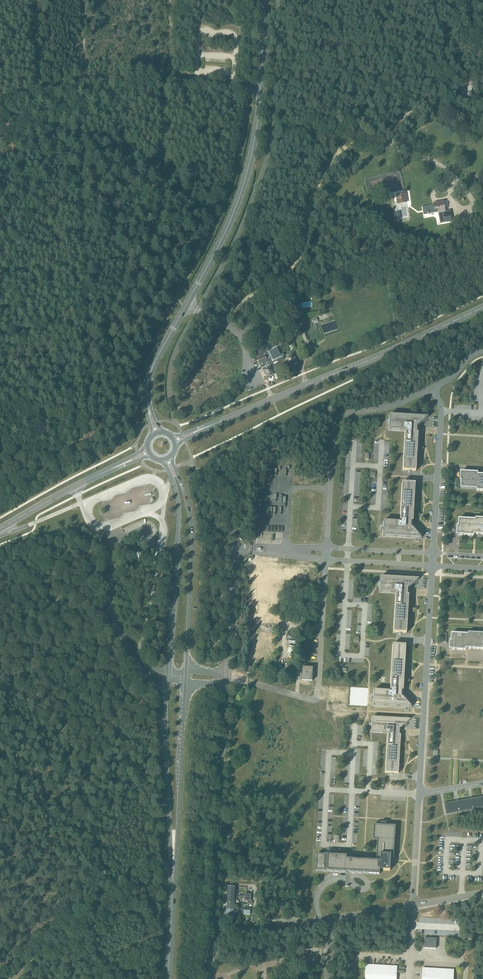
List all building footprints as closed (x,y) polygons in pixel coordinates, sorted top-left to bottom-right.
[(395,195),(397,204),(408,203),(406,193),(395,195)] [(424,215),(428,214),(438,212),(438,213),(441,224),(452,221),(450,211),(447,211),(446,208),(444,209),(443,202),(438,203),(438,202),(433,203),(433,204),(434,204),(434,205),(426,206),(422,207),(424,215)] [(395,219),(406,219),(405,206),(395,207),(395,219)] [(469,225),(468,222),(473,220),(475,223),(477,222),(475,219),(478,218),(476,212),(457,220),(459,226),(465,223),(466,226),(469,225)] [(295,353),(291,354),(288,356),(289,358),(285,360),(286,360),(285,361),(283,357),(282,358),(277,347),(264,353),(263,352),(256,356),(261,367),(263,370),(266,378),(274,374),(274,373),(289,366),(289,367),(297,363),(296,360),(298,359),(295,353)] [(389,430),(406,431),(406,432),(405,432),(403,470),(416,471),(418,433),(417,433),(417,426),(419,426),(429,417),(390,415),(389,430)] [(482,475),(480,475),(477,475),(477,473),(466,472),(464,472),(461,472),(461,475),(460,479),(460,480),(461,480),(461,488),(477,489),(477,490),(482,491),(482,475)] [(413,528),(411,528),(412,521),(413,521),(416,483),(402,482),(400,520),(401,520),(400,522),(384,521),(383,536),(422,538),(413,528)] [(475,518),(475,520),(459,519),(458,526),(457,526),(457,527),(457,532),(457,534),(460,535),(462,535),(473,535),(474,534),(476,534),(479,534),(482,534),(482,519),(475,518)] [(380,586),(379,592),(396,593),(396,594),(393,633),(396,633),(399,633),(401,633),(407,633),(409,595),(408,595),(407,595),(408,588),(409,588),(419,580),(419,579),(380,577),(380,584),(380,586)] [(468,633),(468,634),(451,634),(451,641),(450,641),(450,642),(449,646),(450,646),(449,649),(452,649),(455,650),(455,649),(466,650),(466,648),(469,648),(468,649),(471,649),(471,648),(482,649),(482,634),(468,633)] [(373,698),(373,705),(411,707),(403,697),(401,697),(402,691),(403,691),(406,645),(400,645),(398,645),(395,645),(393,644),(390,690),(391,690),(391,691),(374,690),(373,696),(373,698)] [(302,680),(312,681),(313,667),(302,667),(302,680)] [(372,726),(371,732),(388,733),(388,734),(385,772),(388,773),(391,773),(393,773),(398,773),(401,735),(400,735),(399,735),(400,728),(401,728),(411,720),(411,719),(372,717),(372,724),(372,726)] [(482,808),(482,796),(473,798),(473,799),(470,800),(470,799),(459,800),(459,802),(456,802),(456,801),(444,803),(446,814),(457,812),(461,811),(461,812),(472,810),(472,809),(475,809),(482,808)] [(380,825),(374,825),(373,840),(377,840),(376,858),(378,858),(378,861),(346,859),(347,856),(335,855),(336,852),(328,852),(328,855),(317,854),(316,870),(337,871),(346,872),(347,873),(348,873),(349,873),(349,872),(380,874),(380,870),(390,871),(390,859),(393,859),(395,826),(386,825),(386,822),(380,822),(380,825)] [(424,948),(436,948),(436,939),(424,938),(424,948)] [(365,978),(396,978),(397,967),(366,965),(365,977),(365,978)] [(422,978),(453,978),(454,970),(423,968),(422,978)]
